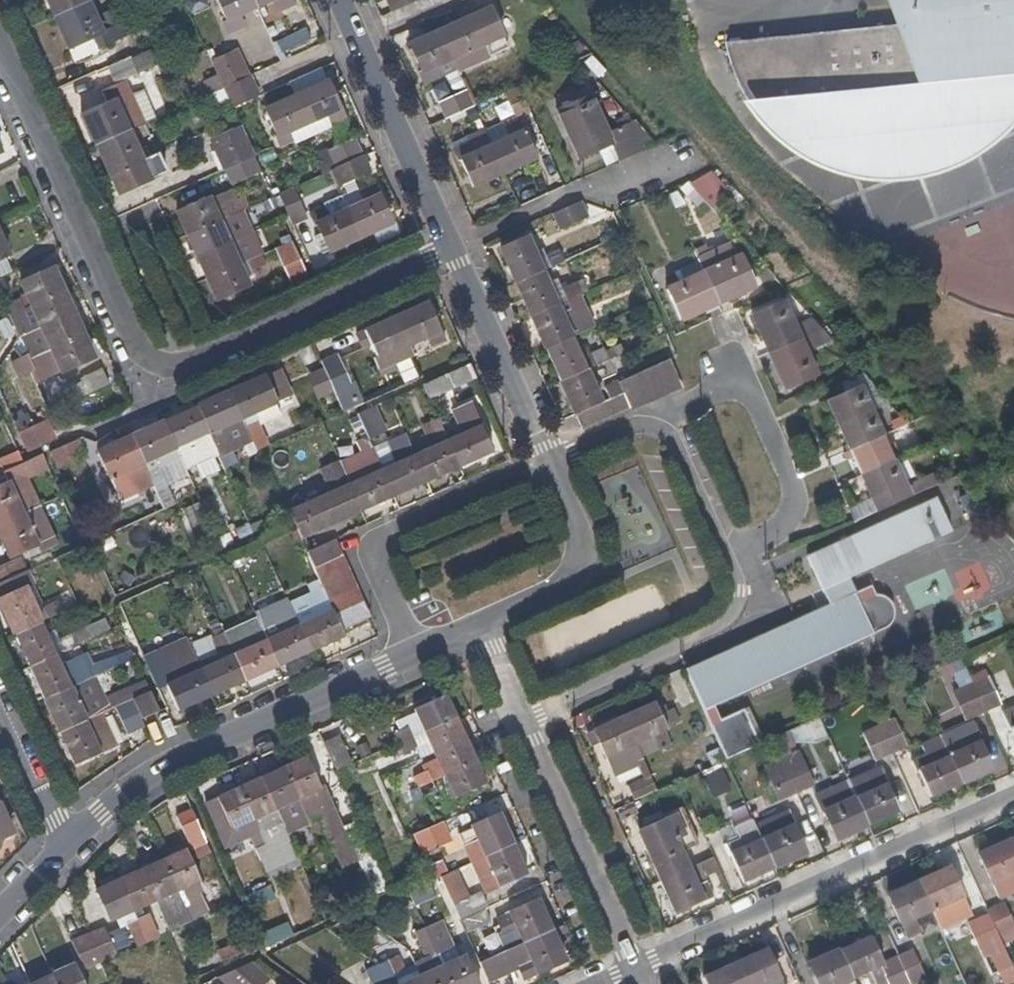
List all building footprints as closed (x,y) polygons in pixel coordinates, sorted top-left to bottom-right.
[(86,0),(48,0),(55,16),(87,2),(86,0)] [(253,0),(217,0),(225,20),(223,21),(228,31),(243,25),(239,16),(256,8),(253,0)] [(256,8),(275,0),(278,9),(293,4),(292,0),(253,0),(256,8)] [(387,11),(412,0),(382,0),(387,11)] [(902,23),(827,30),(766,35),(729,37),(738,62),(760,104),(764,112),(781,132),(794,143),(805,151),(829,163),(854,173),(864,174),(891,177),(909,177),(918,176),(952,168),(973,160),(992,148),(1010,131),(1013,125),(1013,0),(895,0),(902,23)] [(131,32),(120,6),(94,18),(87,2),(55,16),(69,47),(94,35),(99,47),(131,32)] [(486,53),(481,41),(477,41),(467,17),(435,30),(448,57),(453,68),(486,53)] [(278,54),(310,40),(304,27),(272,42),(278,54)] [(448,57),(435,30),(405,43),(416,69),(415,71),(420,82),(435,75),(430,65),(448,57)] [(137,75),(136,73),(161,61),(155,48),(131,59),(129,56),(107,66),(115,85),(122,82),(137,75)] [(245,76),(234,51),(212,60),(223,86),(245,76)] [(453,68),(448,57),(430,65),(435,75),(453,68)] [(258,95),(249,75),(223,88),(232,107),(258,95)] [(128,131),(141,125),(122,82),(115,85),(100,92),(105,103),(84,112),(82,114),(82,116),(95,145),(128,131)] [(338,108),(334,99),(326,82),(296,95),(308,122),(326,115),(330,125),(344,118),(340,108),(338,108)] [(526,111),(515,86),(501,92),(512,117),(526,111)] [(470,106),(463,89),(434,101),(442,118),(470,106)] [(308,122),(296,95),(265,109),(277,134),(275,135),(279,146),(294,139),(290,129),(308,122)] [(604,134),(586,96),(552,111),(573,158),(594,149),(602,166),(648,145),(629,123),(604,134)] [(530,158),(519,133),(520,131),(516,120),(500,126),(499,123),(481,131),(500,172),(530,158)] [(253,154),(239,125),(210,137),(223,168),(225,167),(251,155),(253,154)] [(481,131),(481,129),(463,137),(465,143),(450,149),(455,160),(458,161),(469,186),(500,172),(481,131)] [(162,173),(154,156),(142,161),(128,131),(95,145),(116,190),(117,192),(118,193),(121,192),(137,184),(152,178),(162,173)] [(362,156),(354,139),(327,151),(334,168),(362,156)] [(258,171),(251,155),(225,167),(232,183),(258,171)] [(369,173),(362,156),(334,168),(342,184),(369,173)] [(389,223),(377,196),(379,195),(375,185),(361,191),(359,187),(341,194),(347,208),(359,236),(372,230),(389,223)] [(304,213),(292,188),(278,194),(290,219),(304,213)] [(221,206),(217,195),(208,198),(214,211),(222,207),(221,206)] [(247,206),(243,196),(235,200),(240,210),(247,206)] [(214,211),(208,198),(177,211),(187,234),(218,220),(214,211)] [(226,216),(240,210),(235,200),(221,206),(222,207),(214,211),(218,220),(226,216)] [(582,218),(576,201),(548,213),(555,230),(582,218)] [(252,216),(247,206),(240,210),(244,220),(252,216)] [(359,236),(347,208),(329,216),(325,207),(310,213),(313,222),(316,223),(319,230),(313,232),(313,233),(320,251),(322,252),(326,250),(359,236)] [(244,220),(240,210),(226,216),(231,226),(244,220)] [(231,226),(226,216),(218,220),(228,242),(236,238),(231,226)] [(228,242),(218,220),(187,234),(197,256),(228,242)] [(401,234),(395,220),(389,223),(372,230),(378,244),(401,234)] [(538,270),(559,261),(555,250),(542,256),(536,242),(527,246),(523,237),(496,249),(511,282),(538,270)] [(3,257),(8,255),(0,238),(0,259),(3,257)] [(308,276),(291,240),(274,247),(291,283),(308,276)] [(237,262),(228,242),(197,256),(207,277),(238,264),(237,262)] [(247,260),(260,254),(255,244),(242,250),(247,260)] [(751,286),(737,256),(731,258),(724,244),(693,258),(695,262),(713,302),(751,286)] [(250,271),(264,264),(260,254),(247,260),(238,264),(244,277),(252,274),(250,271)] [(3,257),(0,259),(0,275),(9,271),(3,257)] [(713,302),(695,262),(671,272),(675,283),(662,288),(676,319),(701,308),(713,302)] [(244,277),(238,264),(207,277),(217,299),(247,285),(244,277)] [(32,306),(63,292),(53,270),(22,283),(27,295),(32,306)] [(561,299),(557,289),(552,278),(543,282),(538,270),(511,282),(526,314),(552,303),(561,299)] [(574,293),(570,283),(557,289),(561,299),(574,293)] [(42,327),(73,313),(63,292),(32,306),(23,310),(28,320),(33,331),(42,327)] [(32,306),(27,295),(19,299),(23,310),(32,306)] [(789,327),(776,298),(747,309),(765,352),(788,342),(783,329),(789,327)] [(23,310),(19,299),(5,305),(10,316),(23,310)] [(703,314),(716,308),(713,302),(701,308),(703,314)] [(589,326),(585,316),(574,320),(571,314),(559,318),(552,303),(526,314),(541,347),(568,336),(589,326)] [(437,329),(426,306),(425,304),(423,305),(395,317),(407,344),(424,337),(429,346),(444,340),(439,329),(437,329)] [(28,320),(23,310),(10,316),(14,326),(28,320)] [(51,349),(83,335),(73,313),(42,327),(47,339),(51,349)] [(407,344),(395,317),(364,331),(375,356),(374,359),(377,367),(378,368),(411,354),(407,344)] [(39,343),(47,339),(42,327),(33,331),(30,333),(35,345),(39,343)] [(795,339),(789,327),(783,329),(788,342),(795,339)] [(93,357),(83,335),(51,349),(56,360),(62,371),(93,357)] [(582,369),(568,336),(541,347),(556,381),(582,369)] [(51,349),(47,339),(39,343),(43,353),(51,349)] [(800,350),(795,339),(788,342),(793,353),(800,350)] [(812,377),(800,350),(793,353),(788,342),(765,352),(782,390),(812,377)] [(43,353),(39,343),(35,345),(25,349),(30,358),(43,353)] [(590,366),(619,353),(616,346),(600,353),(598,349),(586,355),(590,366)] [(56,360),(51,349),(43,353),(48,363),(56,360)] [(48,363),(43,353),(30,358),(34,369),(48,363)] [(349,381),(336,354),(320,361),(323,368),(332,389),(345,383),(349,381)] [(678,388),(666,359),(653,364),(665,393),(678,388)] [(478,380),(470,362),(422,384),(429,398),(460,386),(478,380)] [(665,393),(653,364),(640,370),(653,398),(665,393)] [(109,384),(102,368),(80,378),(87,394),(109,384)] [(332,389),(323,368),(309,374),(318,395),(332,389)] [(291,394),(280,370),(279,369),(278,369),(276,370),(262,376),(274,402),(291,394)] [(597,402),(582,369),(556,381),(571,413),(597,402)] [(653,398),(640,370),(628,375),(641,403),(653,398)] [(641,403),(628,375),(614,382),(619,393),(625,406),(627,410),(641,403)] [(242,416),(274,402),(262,376),(230,391),(242,416)] [(619,393),(614,382),(600,388),(605,398),(619,393)] [(353,402),(345,383),(332,389),(340,407),(353,402)] [(866,410),(855,387),(823,400),(834,424),(866,410)] [(242,416),(230,391),(196,406),(208,431),(242,416)] [(625,406),(619,393),(605,398),(597,402),(571,413),(577,428),(604,415),(625,406)] [(256,421),(278,410),(274,402),(242,416),(246,425),(256,421)] [(492,450),(471,402),(459,408),(468,429),(459,433),(447,439),(459,465),(492,450)] [(385,432),(374,405),(356,413),(368,439),(385,432)] [(208,431),(196,406),(164,421),(175,446),(208,431)] [(468,429),(459,408),(449,412),(459,433),(468,429)] [(877,436),(866,410),(834,424),(846,450),(877,436)] [(223,435),(246,425),(242,416),(208,431),(211,440),(223,435)] [(444,430),(437,417),(426,422),(432,436),(444,430)] [(54,440),(45,421),(18,434),(26,453),(54,440)] [(175,446),(164,421),(130,437),(141,461),(151,484),(162,508),(173,504),(174,503),(158,469),(158,467),(180,457),(179,455),(175,446)] [(262,434),(259,426),(256,421),(246,425),(252,439),(262,434)] [(447,439),(444,430),(432,436),(428,438),(432,446),(447,439)] [(218,454),(211,440),(208,431),(175,446),(179,455),(189,450),(196,463),(218,454)] [(415,454),(405,431),(388,440),(397,462),(381,469),(394,495),(427,480),(415,454)] [(228,449),(223,435),(211,440),(218,454),(228,449)] [(888,460),(877,436),(846,450),(856,474),(888,460)] [(141,461),(130,437),(98,451),(109,476),(141,461)] [(83,455),(76,439),(49,451),(56,467),(83,455)] [(459,465),(447,439),(432,446),(415,454),(427,480),(459,465)] [(381,469),(371,446),(361,451),(362,455),(340,464),(361,510),(394,495),(381,469)] [(196,463),(189,450),(179,455),(180,457),(185,469),(196,463)] [(22,463),(17,451),(0,458),(0,470),(1,472),(22,463)] [(919,490),(904,453),(888,460),(856,474),(872,511),(888,504),(919,490)] [(25,475),(47,465),(42,454),(22,463),(1,472),(7,484),(25,475)] [(151,484),(141,461),(109,476),(119,498),(151,484)] [(305,535),(361,510),(340,464),(339,461),(324,468),(330,482),(313,489),(316,497),(288,509),(291,516),(293,522),(300,538),(305,535)] [(25,475),(7,484),(0,487),(0,523),(39,505),(25,475)] [(886,621),(887,617),(888,610),(887,605),(883,600),(879,597),(872,594),(871,595),(867,586),(850,593),(844,578),(867,568),(891,557),(914,546),(936,536),(946,532),(932,499),(872,525),(829,544),(803,556),(824,605),(769,630),(720,653),(681,670),(686,681),(694,699),(700,713),(707,727),(714,744),(721,760),(755,745),(740,710),(716,720),(710,706),(750,688),(787,670),(835,649),(866,634),(882,627),(886,621)] [(39,505),(0,523),(0,536),(9,556),(26,548),(31,555),(57,543),(39,505)] [(221,547),(216,535),(203,542),(208,553),(221,547)] [(311,549),(305,535),(300,538),(306,550),(307,551),(311,549)] [(314,566),(343,553),(335,538),(311,549),(307,551),(314,566)] [(350,569),(343,553),(314,566),(319,578),(321,582),(350,569)] [(20,557),(0,566),(0,583),(26,571),(20,557)] [(357,584),(350,569),(321,582),(328,598),(357,584)] [(28,571),(26,571),(0,583),(0,598),(1,600),(25,589),(26,588),(34,585),(28,571)] [(300,623),(333,608),(328,598),(321,582),(319,578),(309,583),(312,591),(289,600),(295,614),(300,623)] [(364,601),(357,584),(328,598),(333,608),(336,614),(364,601)] [(44,607),(34,585),(26,588),(25,589),(41,622),(49,618),(44,607)] [(25,589),(1,600),(0,600),(0,602),(6,613),(15,634),(41,622),(25,589)] [(295,614),(289,600),(279,605),(285,618),(295,614)] [(62,612),(57,601),(44,607),(49,618),(62,612)] [(370,614),(364,601),(336,614),(342,629),(369,617),(370,616),(370,614)] [(283,630),(279,621),(285,618),(279,605),(257,615),(267,638),(283,630)] [(344,634),(343,632),(342,629),(336,614),(333,608),(300,623),(311,650),(344,634)] [(300,623),(295,614),(285,618),(279,621),(283,630),(300,623)] [(267,638),(257,615),(246,620),(248,625),(225,635),(229,645),(245,679),(278,664),(267,638)] [(78,644),(110,630),(105,619),(73,634),(78,644)] [(56,655),(46,632),(41,622),(15,634),(18,639),(30,666),(56,655)] [(311,650),(300,623),(283,630),(267,638),(278,664),(311,650)] [(65,650),(60,640),(55,628),(46,632),(56,655),(65,650)] [(229,645),(225,635),(223,631),(212,636),(218,649),(229,645)] [(78,644),(73,634),(60,640),(65,650),(78,644)] [(197,658),(187,635),(169,643),(160,648),(171,674),(174,680),(201,667),(197,658)] [(213,694),(245,679),(229,645),(218,649),(197,658),(201,667),(213,694)] [(171,674),(160,648),(144,655),(155,681),(171,674)] [(45,698),(93,677),(88,667),(84,658),(62,668),(56,655),(30,666),(39,685),(45,698)] [(93,677),(118,665),(115,657),(88,667),(93,677)] [(179,709),(213,694),(201,667),(174,680),(167,683),(179,709)] [(167,683),(174,680),(171,674),(155,681),(158,687),(167,683)] [(996,703),(984,676),(968,684),(980,710),(996,703)] [(101,713),(102,713),(108,710),(103,700),(93,677),(45,698),(60,731),(101,713)] [(116,706),(132,699),(151,691),(146,680),(117,695),(103,700),(108,710),(116,706)] [(980,710),(968,684),(948,693),(961,719),(980,710)] [(160,710),(151,691),(132,699),(141,718),(160,710)] [(451,717),(441,696),(409,710),(411,713),(392,722),(393,726),(395,731),(390,733),(394,743),(408,737),(420,731),(451,717)] [(141,718),(132,699),(116,706),(127,732),(145,725),(141,718)] [(662,729),(649,701),(619,715),(632,742),(649,735),(654,748),(666,743),(660,730),(662,729)] [(1000,719),(1005,729),(1007,728),(1013,745),(1013,712),(1000,719)] [(116,745),(101,713),(60,731),(64,740),(71,754),(74,761),(75,763),(76,763),(77,763),(83,760),(100,753),(107,749),(116,745)] [(632,742),(619,715),(589,729),(590,732),(596,744),(607,770),(631,759),(638,756),(632,742)] [(461,738),(451,717),(420,731),(425,742),(429,753),(461,738)] [(903,747),(891,720),(874,727),(887,755),(903,747)] [(887,755),(874,727),(859,734),(871,762),(887,755)] [(425,742),(420,731),(408,737),(412,747),(425,742)] [(987,769),(974,742),(977,741),(972,731),(957,737),(962,747),(943,755),(957,783),(987,769)] [(596,744),(590,732),(583,736),(588,748),(596,744)] [(348,764),(335,735),(319,742),(332,771),(348,764)] [(412,747),(408,737),(394,743),(398,753),(412,747)] [(470,761),(461,738),(429,753),(439,775),(470,761)] [(957,783),(943,755),(926,762),(922,753),(907,760),(911,769),(914,770),(925,797),(957,783)] [(648,777),(638,756),(631,759),(641,781),(648,777)] [(316,789),(303,758),(280,767),(294,798),(304,794),(316,789)] [(481,784),(470,761),(439,775),(450,798),(481,784)] [(807,785),(796,761),(781,768),(792,792),(807,785)] [(294,798),(280,767),(258,777),(272,808),(282,803),(294,798)] [(792,792),(781,768),(764,775),(775,800),(792,792)] [(427,781),(422,771),(409,777),(413,787),(427,781)] [(893,811),(881,784),(883,783),(879,773),(863,780),(867,790),(849,797),(862,825),(893,811)] [(272,808),(258,777),(237,787),(251,818),(272,808)] [(653,790),(648,777),(641,781),(625,788),(630,801),(653,790)] [(432,792),(427,781),(413,787),(418,798),(432,792)] [(849,797),(842,781),(810,796),(818,813),(820,812),(826,826),(831,839),(862,825),(849,797)] [(251,818),(237,787),(214,797),(228,828),(241,823),(251,818)] [(328,815),(316,789),(304,794),(310,808),(315,820),(328,815)] [(310,808),(304,794),(294,798),(300,813),(310,808)] [(228,828),(214,797),(202,802),(218,839),(230,834),(228,828)] [(300,813),(294,798),(282,803),(272,808),(278,822),(290,817),(300,813)] [(203,842),(193,818),(189,808),(173,815),(187,848),(203,842)] [(278,822),(272,808),(251,818),(256,830),(267,826),(267,827),(278,822)] [(315,820),(310,808),(300,813),(306,824),(315,820)] [(800,853),(788,827),(791,826),(783,809),(768,816),(774,832),(757,839),(770,867),(800,853)] [(698,836),(687,810),(679,813),(691,839),(698,836)] [(306,824),(300,813),(290,817),(295,829),(306,824)] [(509,844),(495,813),(467,826),(469,829),(454,835),(459,846),(474,840),(480,857),(509,844)] [(692,844),(691,839),(679,813),(648,827),(655,845),(643,850),(657,880),(683,869),(676,851),(692,844)] [(256,830),(251,818),(241,823),(246,835),(256,830)] [(446,843),(438,822),(430,825),(409,835),(418,855),(446,843)] [(770,867),(757,839),(749,822),(731,830),(734,838),(719,845),(724,855),(726,854),(738,881),(770,867)] [(267,827),(267,826),(256,830),(263,845),(252,849),(256,858),(277,849),(267,827)] [(655,845),(648,827),(635,833),(643,850),(655,845)] [(263,845),(256,830),(246,835),(252,849),(263,845)] [(1005,840),(1013,860),(1013,836),(1005,840)] [(1005,840),(974,853),(994,898),(1013,890),(1013,860),(1005,840)] [(191,856),(206,849),(203,842),(187,848),(191,856)] [(523,875),(509,844),(480,857),(488,874),(475,880),(480,891),(493,885),(494,887),(523,875)] [(200,890),(182,850),(160,859),(174,891),(177,899),(187,922),(203,914),(195,891),(200,890)] [(385,888),(368,853),(355,859),(370,894),(385,888)] [(719,883),(708,858),(696,863),(707,888),(719,883)] [(174,891),(160,859),(137,869),(152,901),(174,891)] [(920,878),(912,861),(905,863),(914,881),(920,878)] [(708,897),(693,864),(683,869),(657,880),(670,911),(696,900),(697,902),(708,897)] [(958,897),(945,867),(920,878),(914,881),(926,909),(932,923),(961,910),(955,898),(958,897)] [(152,901),(137,869),(115,879),(130,911),(152,901)] [(459,897),(448,871),(435,877),(441,889),(447,902),(453,900),(459,897)] [(130,911),(115,879),(93,889),(107,921),(130,911)] [(926,909),(914,881),(883,896),(894,922),(898,921),(904,935),(915,930),(909,915),(926,909)] [(430,897),(424,882),(403,891),(410,906),(430,897)] [(242,910),(272,897),(268,885),(237,898),(242,910)] [(483,907),(475,889),(459,897),(453,900),(447,902),(454,919),(483,907)] [(178,926),(168,904),(177,899),(174,891),(152,901),(165,932),(178,926)] [(187,922),(177,899),(168,904),(178,926),(187,922)] [(548,930),(533,899),(520,905),(505,911),(507,914),(493,920),(497,931),(512,925),(519,943),(548,930)] [(1011,936),(998,906),(983,912),(997,942),(1011,936)] [(486,922),(481,910),(458,920),(463,932),(486,922)] [(997,942),(983,912),(963,920),(986,974),(1007,965),(997,942)] [(153,937),(144,915),(133,919),(143,941),(153,937)] [(143,941),(133,919),(124,923),(134,945),(143,941)] [(115,954),(102,926),(85,933),(97,961),(115,954)] [(561,961),(558,953),(553,943),(548,930),(519,943),(527,960),(514,966),(520,979),(561,961)] [(441,975),(427,941),(422,932),(411,937),(422,959),(410,964),(416,976),(419,983),(446,983),(441,975)] [(97,961),(85,933),(67,941),(80,969),(97,961)] [(461,957),(449,962),(444,950),(450,948),(444,934),(427,941),(441,975),(446,983),(473,983),(461,957)] [(866,937),(835,951),(848,978),(865,970),(871,983),(872,983),(882,980),(884,983),(905,983),(894,959),(893,957),(878,964),(866,937)] [(527,960),(519,943),(474,963),(482,980),(514,966),(527,960)] [(238,955),(233,945),(220,951),(224,962),(238,955)] [(731,964),(724,946),(717,949),(724,967),(731,964)] [(762,951),(731,964),(740,983),(777,983),(762,951)] [(835,951),(804,964),(813,983),(835,983),(848,978),(835,951)] [(908,953),(894,959),(905,983),(913,983),(921,981),(908,953)] [(416,976),(411,979),(406,967),(398,969),(392,957),(382,961),(393,983),(419,983),(416,976)] [(252,960),(217,976),(228,983),(265,983),(270,977),(252,960)] [(382,961),(372,964),(378,979),(372,981),(373,983),(393,983),(382,961)] [(731,964),(724,967),(701,977),(704,983),(740,983),(731,964)] [(72,966),(50,975),(54,983),(80,983),(72,966)] [(50,975),(30,983),(54,983),(50,975)]
